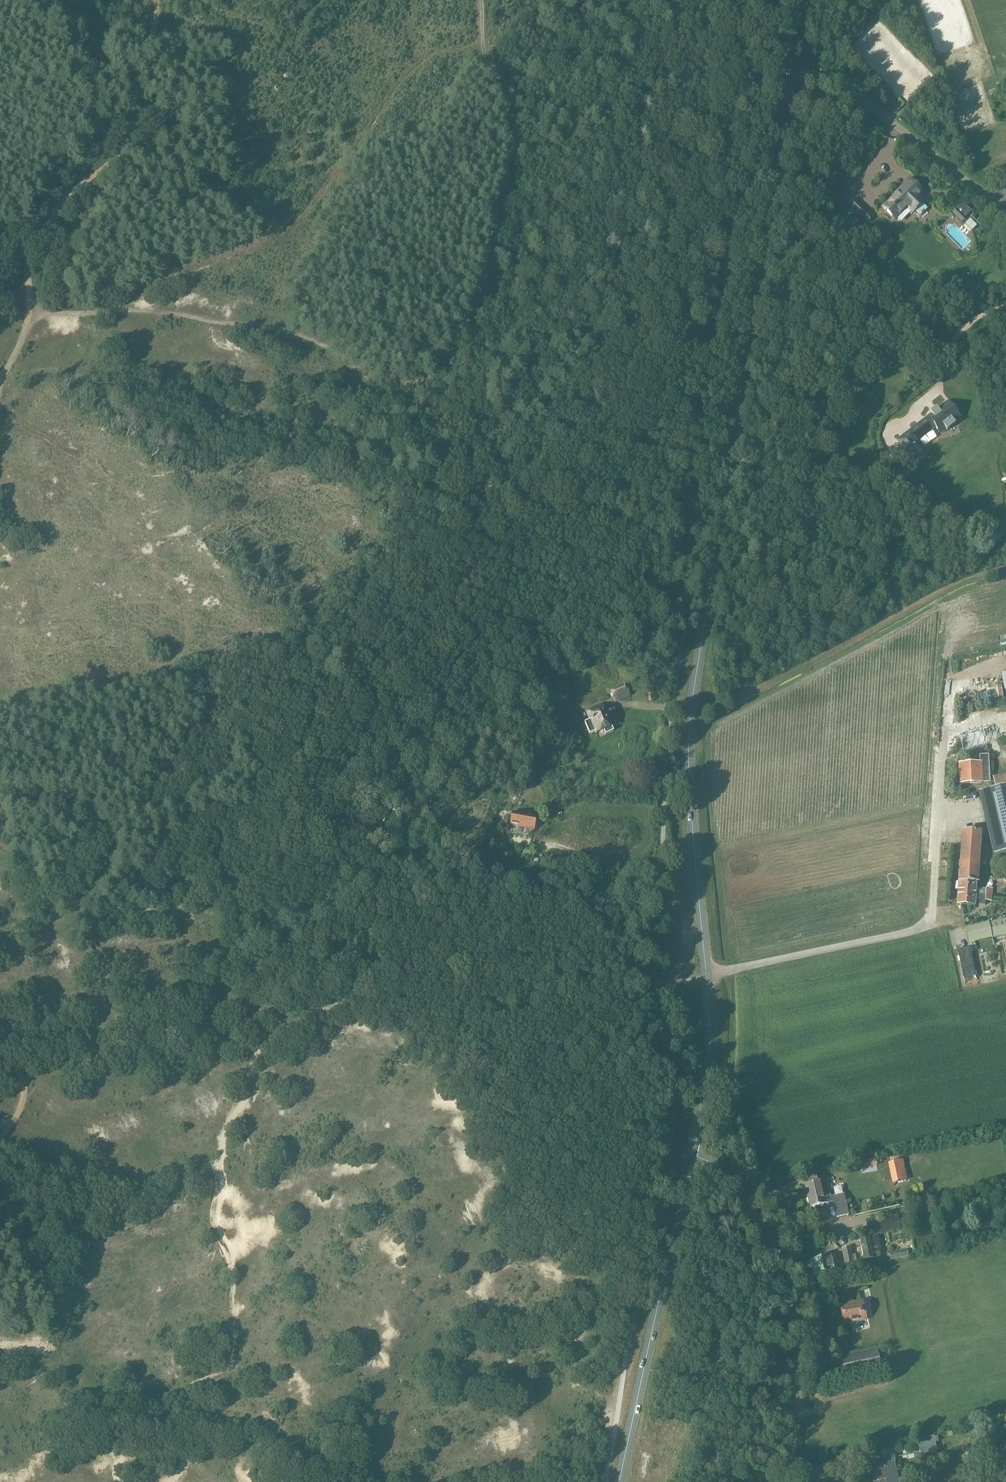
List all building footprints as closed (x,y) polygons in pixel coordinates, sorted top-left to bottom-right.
[(896,196),(884,208),(890,214),(895,220),(908,207),(913,212),(919,218),(927,209),(921,203),(918,199),(922,195),(919,191),(909,181),(895,194),(896,196)] [(833,184),(824,193),(833,202),(842,193),(833,184)] [(853,231),(856,234),(868,221),(869,222),(873,217),(853,198),(849,202),(836,215),(840,218),(853,230),(853,231)] [(963,203),(956,211),(961,217),(969,209),(963,203)] [(947,404),(937,412),(898,441),(915,464),(927,456),(916,443),(930,432),(928,429),(933,425),(940,434),(959,420),(947,404)] [(903,473),(898,467),(887,476),(892,482),(903,473)] [(898,483),(903,491),(909,487),(904,479),(898,483)] [(609,692),(613,699),(615,703),(630,696),(628,692),(629,692),(626,685),(609,692)] [(643,689),(649,702),(658,698),(653,685),(643,689)] [(608,720),(604,709),(602,705),(589,710),(592,717),(590,719),(584,721),(590,736),(604,731),(605,735),(613,732),(611,728),(614,727),(611,719),(608,720)] [(970,733),(974,749),(986,746),(982,731),(970,733)] [(979,763),(960,764),(961,784),(981,783),(980,769),(987,769),(987,756),(979,756),(979,763)] [(979,793),(993,855),(1005,852),(1005,787),(979,793)] [(513,813),(510,825),(512,825),(534,829),(534,828),(536,828),(538,819),(536,819),(536,818),(535,818),(521,815),(521,814),(520,814),(513,813)] [(962,832),(958,881),(976,882),(976,883),(977,883),(980,834),(962,832)] [(958,881),(957,892),(991,894),(992,889),(985,888),(985,890),(975,889),(975,883),(977,883),(976,883),(976,882),(958,881)] [(991,894),(957,892),(956,905),(974,905),(974,899),(984,899),(984,901),(991,901),(991,894)] [(988,923),(966,928),(969,943),(992,939),(1005,936),(1005,919),(988,923)] [(969,948),(957,950),(963,979),(975,977),(969,948)] [(860,1163),(861,1169),(877,1167),(876,1160),(860,1163)] [(903,1160),(893,1162),(888,1163),(892,1185),(908,1181),(903,1160)] [(810,1208),(818,1206),(825,1205),(833,1203),(837,1218),(849,1216),(844,1195),(830,1198),(826,1180),(805,1185),(810,1208)] [(866,1222),(867,1229),(857,1231),(858,1237),(863,1260),(874,1258),(881,1257),(877,1235),(901,1231),(898,1216),(866,1222)] [(851,1248),(846,1248),(841,1249),(845,1269),(855,1267),(851,1248)] [(889,1253),(890,1259),(908,1255),(907,1249),(906,1249),(906,1248),(892,1252),(893,1252),(889,1253)] [(831,1256),(815,1260),(812,1261),(812,1262),(810,1263),(808,1265),(811,1267),(813,1268),(815,1275),(818,1274),(834,1271),(831,1256)] [(840,1306),(844,1324),(865,1319),(862,1302),(840,1306)] [(837,1358),(841,1378),(881,1369),(877,1349),(837,1358)] [(935,1443),(938,1442),(937,1437),(934,1438),(934,1437),(917,1440),(921,1461),(938,1458),(935,1443)] [(895,1462),(893,1456),(874,1461),(875,1467),(870,1468),(873,1481),(876,1481),(884,1480),(885,1481),(899,1481),(895,1462)]
